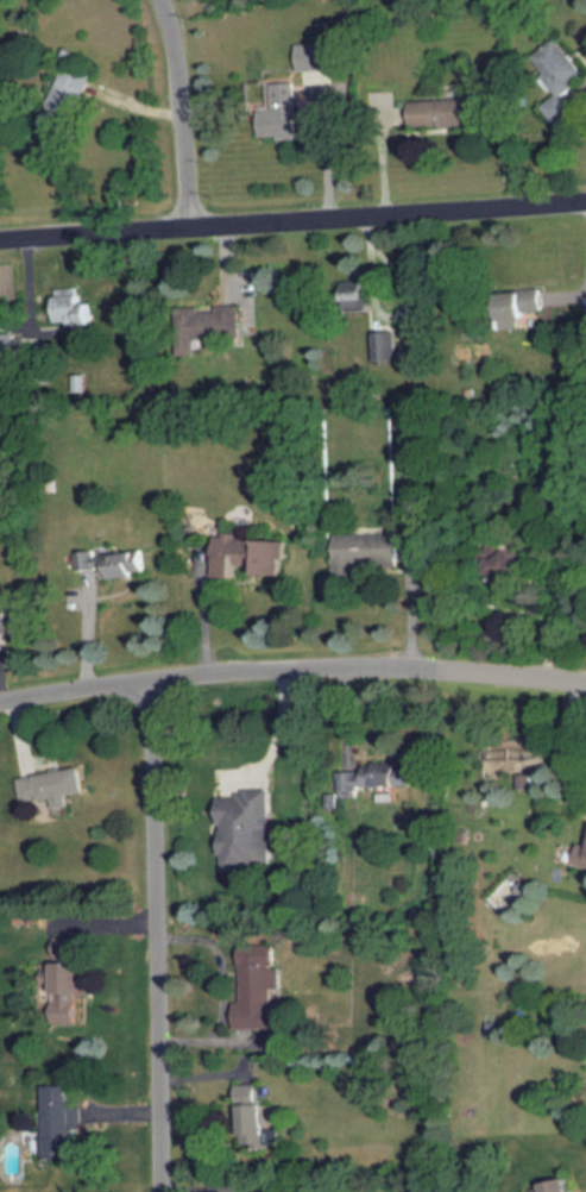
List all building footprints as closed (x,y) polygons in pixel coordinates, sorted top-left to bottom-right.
[(298,39),(300,65),(332,64),(330,38),(298,39)] [(585,76),(559,38),(534,55),(561,94),(544,106),(560,127),(580,114),(563,92),(585,76)] [(64,42),(59,50),(69,55),(73,48),(64,42)] [(68,57),(33,124),(58,137),(93,70),(68,57)] [(296,138),(295,82),(271,82),(272,112),(259,113),(259,138),(296,138)] [(475,126),(475,99),(411,100),(411,127),(475,126)] [(527,321),(527,310),(535,310),(535,289),(502,289),(502,321),(527,321)] [(239,339),(239,305),(194,305),(194,339),(239,339)] [(396,314),(368,316),(373,363),(401,360),(396,314)] [(75,370),(75,388),(86,388),(86,370),(75,370)] [(334,534),(334,566),(397,565),(397,533),(334,534)] [(216,534),(215,576),(285,577),(286,537),(216,534)] [(77,552),(78,577),(146,575),(145,550),(77,552)] [(527,573),(527,559),(515,559),(515,551),(489,551),(489,573),(527,573)] [(8,633),(8,601),(0,601),(0,633),(8,633)] [(411,760),(336,761),(338,797),(357,796),(357,788),(411,786),(411,760)] [(23,804),(86,795),(82,767),(18,776),(23,804)] [(222,871),(272,870),(270,790),(220,791),(222,871)] [(585,869),(585,858),(576,855),(574,866),(585,869)] [(528,887),(511,872),(485,898),(502,915),(528,887)] [(81,936),(51,937),(51,1023),(82,1023),(81,936)] [(235,1029),(279,1028),(277,943),(238,945),(240,1004),(234,1004),(235,1029)] [(45,1086),(46,1160),(75,1159),(75,1086),(45,1086)] [(242,1149),(273,1149),(273,1104),(242,1104),(242,1149)] [(568,1180),(542,1185),(543,1191),(570,1191),(568,1180)]
